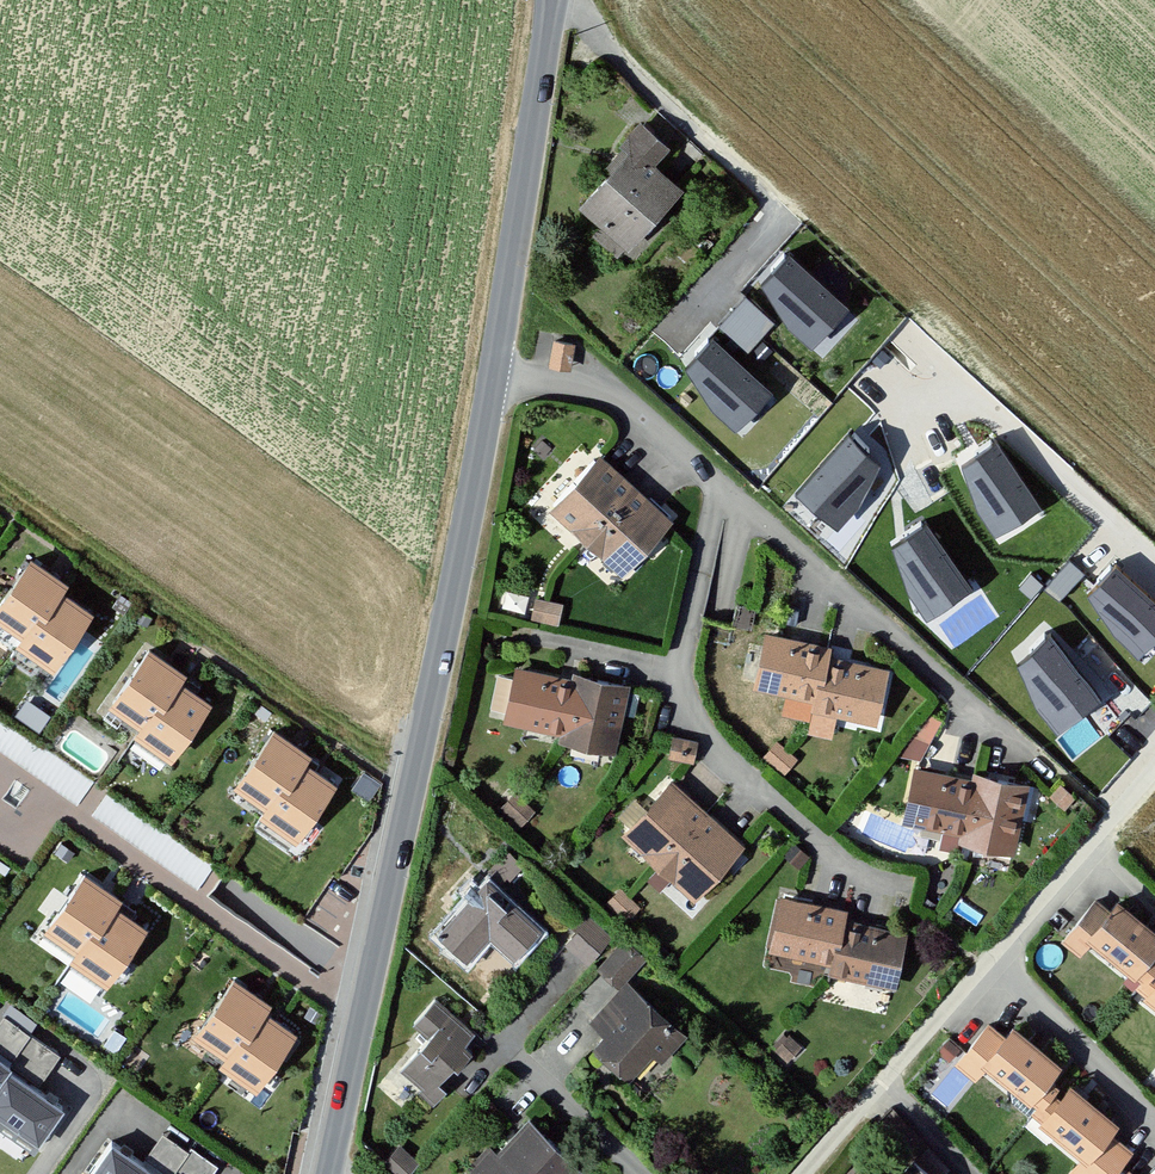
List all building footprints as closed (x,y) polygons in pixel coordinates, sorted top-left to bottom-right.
[(674,143),(647,120),(631,137),(640,145),(591,201),(634,240),(685,183),(659,160),(674,143)] [(854,298),(790,241),(762,271),(791,319),(815,341),(854,298)] [(749,290),(724,319),(752,343),(777,314),(749,290)] [(778,385),(714,328),(687,358),(715,406),(739,428),(778,385)] [(577,340),(558,337),(554,362),(573,365),(577,340)] [(881,449),(850,422),(794,487),(837,525),(859,500),(881,449)] [(1044,496),(996,425),(962,448),(978,501),(997,528),(1044,496)] [(672,516),(605,457),(562,506),(629,565),(672,516)] [(975,578),(927,507),(893,530),(909,583),(927,610),(975,578)] [(1115,547),(1088,578),(1116,625),(1141,647),(1154,631),(1154,583),(1115,547)] [(30,560),(0,605),(0,618),(23,634),(17,643),(53,667),(90,614),(61,594),(67,585),(30,560)] [(564,603),(539,598),(536,615),(560,620),(564,603)] [(758,606),(739,602),(735,621),(754,625),(758,606)] [(1103,688),(1050,620),(1018,645),(1037,697),(1057,723),(1103,688)] [(828,679),(833,656),(835,646),(771,633),(760,683),(821,696),(825,678),(828,679)] [(182,672),(146,647),(109,701),(138,721),(132,730),(168,755),(205,701),(176,681),(182,672)] [(879,717),(889,667),(833,656),(828,679),(825,678),(821,696),(814,729),(833,733),(838,709),(879,717)] [(579,680),(520,670),(512,716),(569,726),(568,733),(618,742),(628,685),(580,676),(579,680)] [(945,718),(931,710),(899,751),(924,755),(945,718)] [(309,753),(272,728),(236,782),(265,802),(259,811),(295,835),(332,782),(303,762),(309,753)] [(697,740),(678,737),(674,755),(694,758),(697,740)] [(803,757),(782,739),(768,755),(790,773),(803,757)] [(1017,845),(1029,781),(981,772),(980,778),(917,767),(908,812),(976,824),(973,837),(1017,845)] [(741,842),(674,783),(632,831),(699,890),(741,842)] [(1077,796),(1065,784),(1056,793),(1069,805),(1077,796)] [(536,814),(516,795),(502,809),(522,829),(536,814)] [(523,858),(510,849),(493,869),(505,879),(523,858)] [(121,899),(84,874),(48,928),(77,948),(71,957),(107,981),(144,927),(115,908),(121,899)] [(522,950),(542,927),(491,879),(445,928),(473,953),(497,927),(522,950)] [(645,901),(623,883),(610,899),(631,917),(645,901)] [(848,909),(786,898),(777,942),(839,954),(846,921),(848,909)] [(1124,898),(1105,923),(1097,931),(1151,974),(1145,983),(1154,991),(1154,922),(1124,898)] [(1097,931),(1105,923),(1090,911),(1069,936),(1083,948),(1097,931)] [(585,928),(571,944),(589,960),(612,934),(589,912),(579,922),(585,928)] [(846,921),(839,954),(837,967),(896,979),(905,932),(846,921)] [(645,956),(626,939),(602,965),(622,983),(645,956)] [(270,1004),(234,979),(197,1033),(227,1053),(221,1062),(256,1086),(293,1032),(264,1013),(270,1004)] [(687,1032),(629,982),(600,1015),(616,1029),(602,1044),(633,1071),(655,1045),(667,1056),(687,1032)] [(475,1031),(440,1000),(422,1020),(438,1035),(409,1067),(430,1086),(426,1091),(437,1100),(449,1088),(441,1081),(472,1046),(466,1041),(475,1031)] [(1066,1060),(1022,1024),(1007,1042),(996,1056),(1048,1099),(1042,1107),(1051,1115),(1071,1090),(1053,1075),(1066,1060)] [(996,1056),(1007,1042),(990,1028),(963,1060),(980,1075),(996,1056)] [(806,1041),(793,1032),(782,1047),(795,1056),(806,1041)] [(967,1043),(954,1033),(943,1048),(956,1058),(967,1043)] [(0,1053),(0,1074),(7,1063),(9,1060),(0,1053)] [(7,1063),(0,1074),(0,1111),(40,1139),(65,1104),(7,1063)] [(1031,1107),(1038,1098),(994,1063),(987,1071),(1031,1107)] [(1078,1082),(1071,1090),(1051,1115),(1093,1149),(1096,1152),(1113,1131),(1123,1118),(1078,1082)] [(1038,1107),(1029,1117),(1050,1136),(1059,1127),(1038,1107)] [(582,1166),(532,1120),(501,1153),(493,1146),(475,1165),(485,1173),(559,1173),(561,1172),(563,1173),(574,1173),(582,1166)] [(1062,1130),(1053,1142),(1075,1159),(1085,1146),(1062,1130)] [(1093,1149),(1077,1167),(1085,1173),(1113,1173),(1134,1149),(1113,1131),(1096,1152),(1093,1149)] [(111,1135),(87,1171),(91,1173),(167,1173),(111,1135)] [(401,1145),(385,1163),(397,1173),(410,1173),(420,1163),(401,1145)] [(914,1153),(894,1173),(936,1173),(914,1153)]
